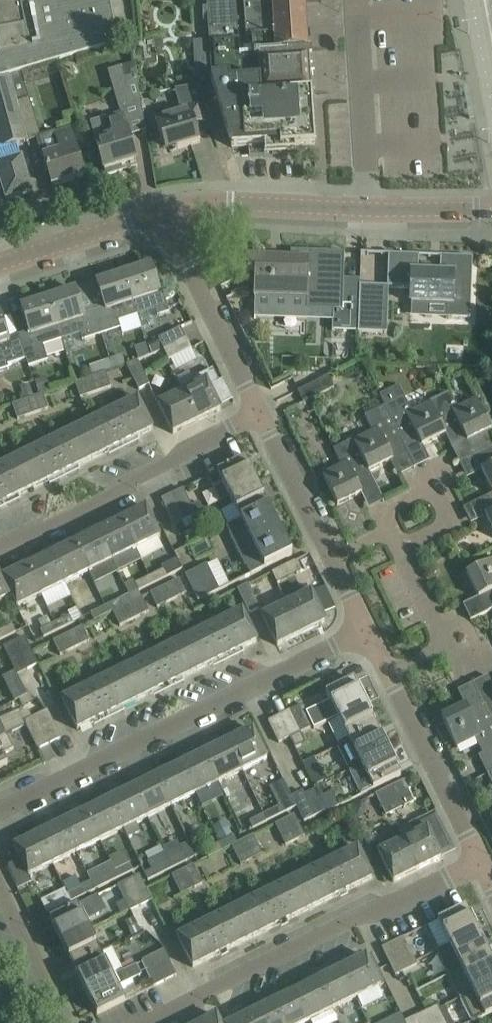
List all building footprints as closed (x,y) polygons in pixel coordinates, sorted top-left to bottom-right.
[(40,0),(0,0),(0,33),(2,43),(0,44),(0,78),(7,76),(21,71),(52,63),(40,0)] [(110,0),(40,0),(52,63),(118,44),(110,0)] [(305,0),(243,0),(245,39),(253,39),(254,54),(240,55),(236,0),(206,0),(211,80),(232,147),(248,146),(249,157),(265,156),(265,145),(272,145),(273,155),(289,154),(289,151),(315,149),(311,95),(309,51),(281,52),(281,49),(309,48),(308,46),(305,0)] [(107,72),(119,110),(133,105),(121,68),(107,72)] [(21,71),(7,76),(27,141),(27,142),(36,139),(36,137),(41,136),(21,71)] [(0,78),(0,149),(0,151),(0,190),(3,189),(6,200),(32,192),(26,173),(22,158),(20,159),(16,144),(27,141),(7,76),(0,78)] [(155,118),(160,133),(166,152),(201,142),(194,120),(209,115),(203,96),(200,86),(174,90),(180,110),(155,118)] [(91,123),(105,171),(106,170),(107,175),(123,170),(121,166),(136,161),(122,114),(91,123)] [(84,177),(71,134),(81,131),(80,126),(71,129),(70,127),(41,136),(36,137),(36,139),(42,158),(44,157),(53,186),(84,177)] [(359,301),(343,300),(345,253),(308,251),(308,252),(308,261),(307,304),(307,309),(333,310),(333,330),(358,331),(359,301)] [(445,319),(451,319),(471,319),(473,257),(441,256),(440,274),(418,273),(419,255),(389,254),(388,288),(410,289),(410,305),(446,306),(445,319)] [(248,259),(248,273),(255,274),(254,295),(254,299),(255,299),(254,318),(256,318),(256,313),(307,315),(307,310),(307,309),(307,304),(308,261),(248,259)] [(151,266),(123,275),(136,316),(155,310),(157,317),(170,313),(163,292),(160,292),(151,266)] [(105,308),(93,312),(101,336),(120,330),(117,322),(136,316),(123,275),(97,284),(105,308)] [(387,334),(388,288),(360,287),(359,301),(358,331),(358,333),(387,334)] [(76,290),(47,300),(60,341),(80,334),(82,342),(101,336),(93,312),(84,315),(76,290)] [(29,333),(17,337),(25,361),(28,368),(47,362),(42,347),(60,341),(47,300),(21,308),(29,333)] [(8,340),(0,315),(0,372),(9,369),(8,366),(25,361),(17,337),(8,340)] [(164,350),(186,339),(181,328),(159,339),(164,349),(164,350)] [(159,339),(149,344),(154,354),(164,349),(159,339)] [(170,360),(192,349),(186,339),(164,350),(170,360)] [(124,354),(109,360),(112,369),(127,364),(124,354)] [(127,364),(140,389),(151,384),(138,359),(127,364)] [(109,360),(91,366),(94,375),(106,371),(112,369),(109,360)] [(222,410),(210,386),(220,382),(214,369),(193,379),(196,385),(183,392),(197,422),(222,410)] [(76,382),(81,397),(112,386),(106,371),(94,375),(76,382)] [(329,376),(316,383),(298,391),(304,403),(335,388),(329,376)] [(47,377),(36,381),(41,394),(43,393),(51,390),(47,377)] [(30,383),(21,386),(25,398),(34,396),(30,383)] [(399,385),(379,395),(381,399),(384,405),(383,405),(405,450),(406,450),(414,468),(415,468),(416,468),(407,450),(420,443),(422,446),(444,435),(445,434),(430,402),(429,404),(412,412),(399,385)] [(197,422),(183,392),(158,404),(173,434),(197,422)] [(460,463),(491,448),(491,439),(489,432),(491,431),(476,400),(457,410),(448,392),(428,402),(429,404),(430,402),(445,434),(444,435),(445,434),(453,449),(454,449),(452,445),(466,439),(467,442),(468,441),(475,455),(459,463),(460,463)] [(50,408),(43,393),(41,394),(34,396),(25,398),(13,403),(19,419),(50,408)] [(78,429),(93,459),(153,429),(138,400),(78,429)] [(392,457),(405,450),(383,405),(364,415),(372,432),(354,441),(375,483),(384,502),(384,501),(370,471),(393,460),(392,457)] [(78,429),(18,459),(33,488),(93,459),(78,429)] [(361,490),(375,483),(354,441),(353,439),(332,449),(342,466),(323,476),(338,506),(363,493),(361,490)] [(460,463),(460,464),(478,455),(485,468),(482,470),(491,491),(491,448),(460,463)] [(223,483),(230,496),(257,483),(245,458),(209,476),(214,486),(223,483)] [(33,488),(18,459),(0,468),(0,505),(33,488)] [(232,524),(232,525),(269,507),(257,483),(230,496),(241,519),(232,524)] [(171,495),(184,521),(195,516),(183,490),(171,495)] [(184,521),(171,495),(160,501),(173,526),(184,521)] [(490,496),(489,496),(464,508),(464,509),(482,500),(489,514),(486,516),(491,528),(491,495),(490,496)] [(146,507),(121,520),(136,550),(161,538),(146,507)] [(269,507),(232,525),(228,527),(231,534),(230,534),(238,552),(281,530),(269,507)] [(121,520),(97,531),(112,562),(136,550),(121,520)] [(281,530),(238,552),(246,569),(247,568),(251,575),(293,554),(281,530)] [(97,531),(73,543),(88,573),(112,562),(97,531)] [(73,543),(50,555),(64,585),(88,573),(73,543)] [(50,555),(26,566),(41,597),(64,585),(50,555)] [(167,577),(184,569),(178,557),(161,566),(163,570),(149,577),(153,584),(167,577)] [(272,572),(278,583),(301,571),(296,560),(272,572)] [(491,610),(491,561),(467,574),(479,598),(482,597),(489,610),(470,619),(471,620),(491,610)] [(205,565),(184,576),(197,601),(218,591),(212,580),(205,565)] [(9,598),(10,597),(16,609),(41,597),(26,566),(1,578),(0,576),(0,580),(9,598)] [(153,584),(149,577),(137,583),(140,590),(153,584)] [(151,593),(158,607),(187,592),(180,578),(151,593)] [(9,598),(0,580),(0,602),(9,598)] [(249,584),(238,589),(250,613),(260,608),(249,584)] [(288,604),(286,605),(300,635),(326,622),(307,585),(284,596),(288,604)] [(123,608),(112,613),(120,627),(149,612),(142,598),(123,608)] [(123,608),(119,601),(105,607),(109,614),(112,613),(123,608)] [(300,635),(286,605),(263,616),(277,646),(300,635)] [(94,622),(109,614),(105,607),(90,615),(94,622)] [(197,671),(257,642),(242,611),(182,640),(197,671)] [(51,626),(47,618),(38,622),(42,630),(51,626)] [(70,624),(67,618),(54,624),(58,631),(70,624)] [(44,638),(58,631),(54,624),(51,626),(42,630),(41,631),(44,638)] [(16,633),(12,626),(0,632),(0,641),(16,633)] [(54,640),(61,655),(90,640),(83,626),(54,640)] [(39,665),(26,638),(14,644),(27,671),(39,665)] [(182,640),(122,670),(138,700),(197,671),(182,640)] [(27,671),(14,644),(4,648),(18,676),(27,671)] [(15,670),(2,677),(14,699),(26,693),(15,670)] [(62,699),(78,730),(138,700),(122,670),(62,699)] [(488,676),(473,683),(482,702),(481,702),(491,725),(491,684),(488,676)] [(329,702),(307,713),(313,726),(315,730),(337,719),(366,704),(354,679),(326,693),(325,694),(329,702)] [(487,774),(491,772),(491,725),(481,702),(468,709),(466,705),(442,717),(457,748),(476,738),(483,754),(479,756),(487,774)] [(348,742),(349,742),(378,728),(366,704),(337,719),(348,742)] [(303,705),(279,716),(289,738),(301,732),(313,726),(303,705)] [(36,716),(49,744),(61,738),(48,710),(36,716)] [(49,744),(36,716),(24,722),(38,749),(49,744)] [(279,716),(269,721),(279,743),(289,738),(279,716)] [(390,752),(378,728),(349,742),(348,742),(338,747),(350,771),(390,752)] [(253,729),(226,742),(241,772),(267,759),(253,729)] [(306,743),(301,732),(290,738),(296,748),(306,743)] [(0,738),(0,768),(8,764),(3,754),(14,748),(7,734),(0,738)] [(226,742),(203,754),(218,783),(241,772),(226,742)] [(401,775),(390,752),(350,771),(361,795),(401,775)] [(203,754),(180,765),(194,795),(201,808),(224,796),(218,783),(203,754)] [(303,764),(314,786),(326,781),(315,758),(303,764)] [(180,765),(156,777),(170,807),(194,795),(180,765)] [(156,777),(132,789),(147,818),(170,807),(156,777)] [(296,808),(291,797),(283,781),(270,788),(279,806),(263,815),(267,823),(280,816),(296,808)] [(380,806),(408,792),(403,782),(375,796),(380,806)] [(132,789),(108,800),(123,830),(125,829),(129,838),(142,831),(138,823),(147,818),(132,789)] [(315,790),(304,796),(315,818),(326,813),(315,790)] [(315,818),(304,796),(303,796),(301,792),(291,797),(296,808),(304,824),(315,818)] [(386,817),(413,803),(408,792),(380,806),(386,817)] [(108,800),(84,812),(99,842),(123,830),(108,800)] [(367,809),(363,801),(351,807),(357,820),(364,816),(367,809)] [(84,812),(61,824),(75,853),(99,842),(84,812)] [(295,814),(276,824),(287,845),(306,835),(295,814)] [(263,815),(248,822),(252,830),(267,823),(263,815)] [(414,835),(402,841),(416,871),(442,858),(433,840),(447,833),(438,815),(410,828),(414,835)] [(61,824),(37,835),(51,865),(75,853),(61,824)] [(51,865),(37,835),(14,846),(29,876),(51,865)] [(254,836),(236,845),(233,846),(242,865),(264,854),(254,836)] [(236,845),(232,837),(219,844),(223,852),(233,846),(236,845)] [(416,871),(402,841),(379,853),(394,882),(416,871)] [(223,852),(219,844),(204,852),(207,859),(223,852)] [(312,908),(373,878),(358,848),(297,878),(312,908)] [(148,881),(172,870),(168,863),(165,855),(147,864),(150,871),(144,874),(148,881)] [(183,856),(168,863),(172,870),(186,862),(183,856)] [(194,864),(173,875),(182,894),(204,883),(194,864)] [(128,865),(113,872),(117,879),(131,872),(128,865)] [(117,879),(113,872),(98,879),(102,886),(117,879)] [(138,875),(127,881),(140,906),(151,901),(138,875)] [(84,895),(81,888),(76,876),(63,883),(65,888),(63,890),(70,902),(84,895)] [(312,908),(297,878),(238,908),(253,938),(312,908)] [(121,913),(129,909),(130,911),(140,906),(127,881),(118,886),(125,900),(116,904),(121,913)] [(70,902),(63,890),(40,901),(46,914),(47,913),(70,902)] [(50,919),(62,944),(89,930),(84,922),(105,911),(100,900),(99,901),(96,896),(50,919)] [(438,920),(450,944),(477,930),(466,907),(438,920)] [(253,938),(238,908),(178,937),(193,967),(253,938)] [(62,944),(74,967),(111,949),(111,948),(100,953),(89,930),(62,944)] [(437,950),(449,975),(490,955),(477,930),(450,944),(437,950)] [(417,965),(404,937),(393,943),(406,971),(417,965)] [(406,971),(393,943),(382,948),(396,976),(406,971)] [(122,971),(111,949),(74,967),(86,991),(112,978),(138,965),(137,964),(122,971)] [(162,950),(151,956),(164,982),(175,977),(162,950)] [(461,999),(491,983),(491,960),(490,955),(449,975),(461,999)] [(141,961),(154,987),(164,982),(151,956),(141,961)] [(366,956),(342,968),(357,998),(362,1008),(384,998),(379,987),(381,986),(375,974),(366,956)] [(124,1002),(117,988),(143,974),(138,965),(112,978),(86,991),(97,1015),(124,1002)] [(342,968),(318,980),(333,1010),(357,998),(342,968)] [(318,980),(294,992),(309,1022),(333,1010),(318,980)] [(461,999),(473,1022),(491,1013),(491,983),(461,999)] [(271,1003),(280,1022),(306,1022),(309,1022),(294,992),(271,1003)] [(248,1015),(252,1022),(280,1022),(271,1003),(248,1015)] [(438,1006),(416,1017),(419,1022),(447,1022),(438,1006)] [(383,1022),(405,1022),(401,1014),(383,1022)] [(231,1022),(252,1022),(248,1015),(231,1022)]
